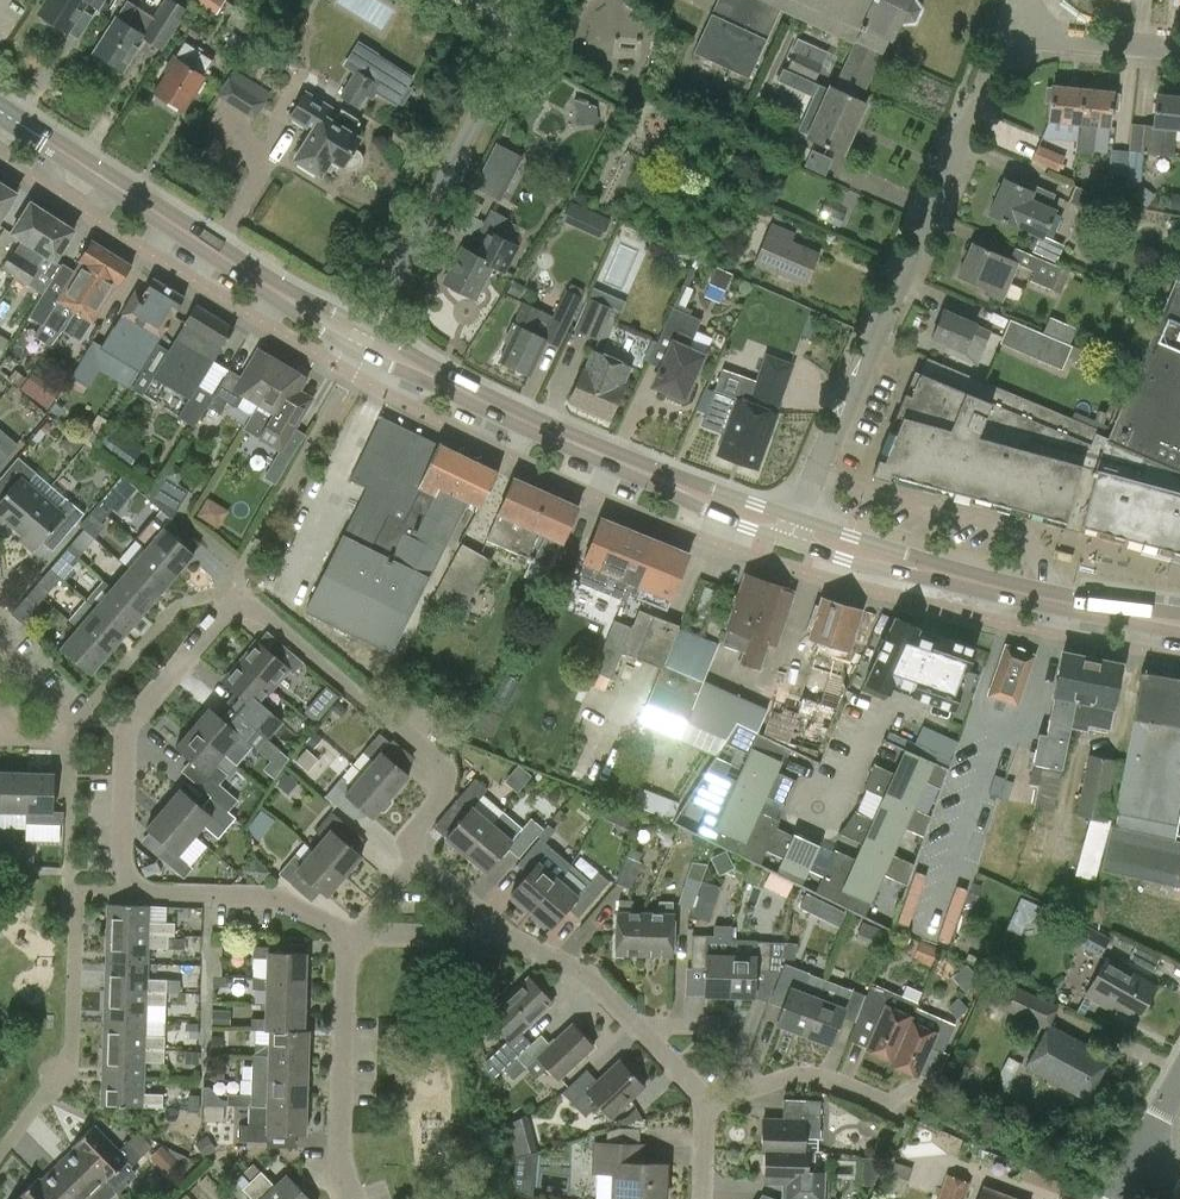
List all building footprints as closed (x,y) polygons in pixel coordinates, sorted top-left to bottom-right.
[(39,14),(67,32),(86,2),(98,9),(104,0),(48,0),(39,14)] [(126,23),(147,38),(162,48),(186,10),(169,0),(163,0),(152,17),(136,7),(126,23)] [(225,1),(225,0),(195,0),(194,1),(216,15),(225,1)] [(272,0),(255,0),(246,14),(259,22),(272,0)] [(369,17),(379,2),(376,0),(345,0),(369,17)] [(706,25),(694,53),(750,79),(780,8),(856,43),(836,88),(831,86),(807,138),(842,154),(866,102),(859,98),(881,50),(882,51),(889,37),(892,38),(899,22),(914,23),(921,8),(915,0),(717,0),(706,25)] [(242,29),(249,18),(235,10),(228,21),(242,29)] [(140,48),(147,38),(126,23),(116,17),(94,53),(122,71),(138,46),(140,48)] [(205,77),(204,76),(213,61),(185,43),(176,57),(174,56),(165,70),(168,73),(155,93),(184,111),(205,77)] [(414,77),(370,50),(341,96),(360,108),(368,96),(372,99),(376,92),(396,105),(414,77)] [(815,81),(822,65),(795,53),(788,69),(815,81)] [(265,94),(232,73),(218,95),(252,116),(265,94)] [(1049,121),(1079,124),(1083,89),(1052,86),(1052,88),(1047,88),(1045,102),(1051,102),(1049,121)] [(1113,92),(1083,89),(1079,124),(1077,153),(1093,154),(1096,126),(1110,127),(1112,108),(1117,109),(1118,95),(1113,95),(1113,92)] [(290,117),(313,131),(296,159),(320,174),(331,157),(342,164),(343,163),(347,165),(350,166),(353,166),(356,165),(358,163),(360,160),(360,157),(359,153),(357,151),(353,148),(359,138),(352,134),(361,121),(341,110),(333,122),(313,110),(319,101),(305,92),(290,117)] [(1144,125),(1142,153),(1130,152),(1126,182),(1141,184),(1145,153),(1172,156),(1175,129),(1179,130),(1179,97),(1156,95),(1153,126),(1144,125)] [(597,105),(577,99),(584,122),(599,119),(597,105)] [(522,156),(496,143),(474,187),(501,200),(522,156)] [(1059,172),(1065,157),(1038,146),(1032,161),(1059,172)] [(826,176),(834,160),(812,150),(804,166),(826,176)] [(1108,174),(1126,176),(1128,152),(1111,150),(1108,174)] [(785,182),(777,178),(774,186),(782,189),(785,182)] [(1021,178),(1018,184),(1004,179),(1002,185),(998,183),(994,194),(997,195),(989,215),(1023,229),(1020,236),(1042,245),(1053,221),(1050,213),(1047,211),(1055,194),(1021,178)] [(0,183),(0,220),(17,194),(0,183)] [(1102,198),(1076,186),(1068,203),(1094,214),(1102,198)] [(1140,188),(1133,198),(1146,208),(1153,198),(1140,188)] [(585,207),(571,201),(565,213),(579,220),(585,207)] [(2,267),(14,275),(52,216),(31,203),(11,233),(22,240),(14,252),(12,251),(2,267)] [(475,255),(463,249),(445,282),(474,298),(491,265),(503,271),(516,246),(501,238),(508,224),(490,214),(481,230),(487,233),(475,255)] [(74,230),(52,216),(14,275),(28,284),(38,267),(36,266),(44,255),(54,261),(74,230)] [(786,230),(770,224),(754,263),(806,285),(819,254),(782,239),(786,230)] [(79,260),(81,261),(68,282),(57,275),(31,315),(44,323),(45,321),(62,331),(66,325),(70,328),(87,302),(89,303),(91,300),(89,298),(95,288),(90,285),(97,272),(94,270),(107,250),(92,241),(79,260)] [(1002,300),(1018,263),(1001,256),(972,243),(958,276),(986,288),(984,292),(1002,300)] [(126,274),(131,265),(107,250),(94,270),(97,272),(90,285),(95,288),(89,298),(91,300),(89,303),(87,302),(70,328),(83,336),(92,322),(93,322),(117,284),(119,285),(126,274)] [(1053,289),(1062,268),(1039,258),(1030,279),(1053,289)] [(732,274),(717,268),(710,282),(725,288),(732,274)] [(1097,429),(927,358),(920,373),(914,371),(871,475),(1179,559),(1179,277),(1105,439),(1094,434),(1097,429)] [(141,297),(135,294),(102,349),(140,372),(153,350),(184,297),(153,278),(141,297)] [(519,298),(525,287),(513,281),(507,292),(519,298)] [(579,297),(564,290),(554,312),(560,315),(557,321),(567,325),(579,297)] [(615,300),(592,290),(574,330),(600,341),(614,310),(611,309),(615,300)] [(157,346),(142,372),(152,378),(153,379),(189,399),(178,417),(193,427),(226,369),(214,362),(234,328),(196,304),(168,352),(157,346)] [(543,338),(552,317),(540,312),(524,304),(514,324),(513,324),(505,341),(509,343),(500,361),(529,375),(546,340),(543,338)] [(661,335),(674,341),(653,386),(669,394),(666,399),(679,405),(688,402),(695,387),(690,385),(703,357),(688,350),(702,321),(674,308),(661,335)] [(974,326),(975,324),(943,310),(931,338),(963,352),(968,340),(984,347),(990,332),(974,326)] [(820,318),(809,314),(802,335),(813,338),(820,318)] [(1037,332),(1027,355),(1061,370),(1072,347),(1037,332)] [(9,339),(0,334),(0,355),(9,339)] [(229,370),(208,405),(220,413),(223,408),(227,402),(237,408),(253,417),(259,406),(285,364),(258,348),(253,357),(241,377),(229,370)] [(570,402),(608,419),(610,415),(630,367),(594,351),(573,395),(570,402)] [(767,355),(758,380),(786,390),(795,365),(767,355)] [(253,417),(246,428),(265,440),(281,449),(294,428),(303,414),(290,406),(299,391),(307,378),(285,364),(259,406),(253,417)] [(25,378),(15,371),(8,379),(19,387),(25,378)] [(705,414),(701,424),(724,433),(717,454),(757,469),(777,413),(750,403),(757,384),(723,371),(715,392),(714,391),(714,392),(705,414)] [(153,379),(152,378),(142,372),(132,389),(143,396),(153,379)] [(24,389),(47,406),(57,392),(34,375),(24,389)] [(705,414),(714,392),(713,391),(707,389),(697,412),(705,414)] [(350,480),(366,487),(342,537),(371,551),(388,516),(403,523),(420,488),(417,487),(436,448),(379,420),(350,480)] [(18,445),(0,428),(0,467),(18,445)] [(281,449),(280,449),(264,476),(275,483),(300,441),(301,442),(305,434),(294,428),(281,449)] [(438,444),(437,448),(436,448),(417,487),(420,488),(403,523),(388,516),(371,551),(342,537),(307,611),(392,652),(466,500),(481,508),(498,471),(439,442),(438,444)] [(41,498),(26,485),(37,473),(19,458),(0,480),(0,482),(10,491),(0,502),(0,521),(4,524),(8,519),(17,527),(41,498)] [(165,477),(151,500),(172,519),(189,492),(165,477)] [(487,540),(518,554),(546,492),(514,478),(498,513),(487,540)] [(112,488),(97,506),(108,516),(113,509),(118,512),(127,501),(112,488)] [(578,507),(546,492),(518,554),(550,568),(578,507)] [(66,498),(56,511),(41,498),(17,527),(26,535),(22,539),(34,550),(54,527),(65,537),(85,514),(66,498)] [(219,529),(230,512),(209,498),(198,515),(219,529)] [(102,523),(108,516),(97,506),(81,526),(95,538),(106,526),(102,523)] [(637,597),(638,598),(659,541),(601,518),(583,562),(642,586),(637,597)] [(137,540),(148,549),(176,574),(194,553),(155,519),(137,540)] [(689,553),(659,541),(638,598),(666,609),(689,553)] [(74,544),(67,551),(78,559),(84,552),(74,544)] [(433,598),(463,613),(491,560),(462,544),(433,598)] [(176,574),(148,549),(130,569),(159,594),(176,574)] [(67,551),(50,571),(60,579),(64,583),(77,569),(72,565),(78,559),(67,551)] [(159,594),(130,569),(113,589),(142,614),(159,594)] [(33,591),(43,599),(60,579),(50,571),(33,591)] [(795,591),(745,574),(725,634),(721,645),(744,653),(741,662),(760,668),(768,644),(776,647),(795,591)] [(142,614),(113,589),(96,610),(125,634),(142,614)] [(38,606),(43,599),(33,591),(12,615),(27,628),(43,610),(38,606)] [(758,692),(750,720),(768,726),(765,734),(819,752),(847,689),(841,675),(861,610),(822,598),(810,638),(820,641),(812,667),(814,667),(804,697),(777,689),(775,697),(758,692)] [(79,630),(107,654),(125,634),(96,610),(86,602),(69,621),(79,630)] [(632,625),(622,651),(660,667),(661,665),(662,666),(669,649),(678,628),(679,626),(638,609),(632,625)] [(935,635),(920,630),(919,630),(919,628),(894,617),(864,682),(890,694),(893,688),(911,694),(911,695),(954,710),(962,687),(959,686),(965,670),(967,670),(975,647),(936,634),(936,635),(935,635)] [(622,651),(632,625),(615,618),(593,670),(596,672),(609,677),(611,678),(622,651)] [(669,649),(662,666),(700,681),(716,644),(678,628),(669,649)] [(61,651),(90,675),(107,654),(79,630),(61,651)] [(284,665),(257,642),(239,663),(271,690),(286,672),(291,676),(302,663),(294,655),(284,665)] [(1033,656),(1006,647),(989,695),(1016,705),(1033,656)] [(1034,808),(1053,812),(1070,725),(1075,699),(1073,699),(1075,689),(1085,691),(1093,659),(1062,652),(1054,695),(1054,696),(1046,735),(1038,734),(1029,784),(1038,785),(1034,808)] [(1075,699),(1070,725),(1105,732),(1107,726),(1107,727),(1111,707),(1112,707),(1119,675),(1121,664),(1093,659),(1085,691),(1075,689),(1073,699),(1075,699)] [(260,703),(271,690),(239,663),(223,682),(238,695),(228,705),(241,716),(266,737),(280,720),(260,703)] [(661,665),(660,667),(639,720),(680,737),(695,703),(730,718),(739,697),(700,681),(662,666),(661,665)] [(1141,671),(1140,673),(1141,673),(1140,676),(1134,720),(1114,814),(1118,814),(1115,827),(1179,841),(1179,678),(1141,671)] [(609,677),(596,672),(591,685),(605,692),(611,678),(609,677)] [(327,687),(317,699),(329,709),(338,697),(327,687)] [(346,708),(339,702),(332,711),(339,717),(346,708)] [(210,709),(192,729),(223,755),(231,745),(243,755),(251,746),(268,761),(278,750),(249,725),(240,734),(210,709)] [(736,723),(724,743),(749,754),(737,781),(737,782),(765,795),(764,795),(783,804),(783,805),(785,805),(785,802),(786,799),(787,795),(789,792),(790,789),(792,786),(794,784),(797,780),(796,779),(795,780),(775,771),(786,747),(736,723)] [(200,779),(206,785),(202,790),(228,812),(238,801),(220,785),(228,776),(225,774),(226,772),(216,763),(223,755),(192,729),(175,749),(204,774),(200,779)] [(371,760),(361,772),(390,797),(408,775),(380,752),(388,743),(376,733),(361,751),(371,760)] [(321,740),(314,734),(307,742),(314,748),(321,740)] [(306,769),(317,756),(305,747),(295,760),(306,769)] [(906,749),(905,751),(895,774),(874,765),(875,763),(874,763),(864,790),(865,791),(865,789),(884,798),(884,797),(912,809),(913,808),(925,782),(941,789),(948,768),(906,749)] [(1117,761),(1089,754),(1077,816),(1091,818),(1075,876),(1095,881),(1111,820),(1105,819),(1117,761)] [(737,781),(707,768),(696,786),(728,801),(710,841),(737,854),(750,824),(772,834),(775,827),(776,827),(779,820),(757,811),(764,795),(765,795),(737,782),(737,781)] [(391,803),(389,799),(390,797),(361,772),(349,785),(339,776),(324,794),(335,804),(343,795),(371,819),(379,809),(384,810),(391,803)] [(28,812),(29,775),(3,774),(1,811),(26,812),(28,812)] [(53,813),(54,775),(29,775),(28,812),(26,812),(26,825),(64,827),(64,813),(53,813)] [(491,825),(503,812),(483,796),(488,790),(475,779),(453,805),(464,816),(445,839),(466,856),(491,825)] [(634,806),(670,815),(675,797),(639,788),(634,806)] [(234,817),(228,812),(202,790),(201,791),(209,798),(202,805),(183,789),(165,810),(194,835),(203,825),(219,839),(236,819),(234,817)] [(884,797),(884,798),(874,820),(856,812),(856,810),(855,810),(854,812),(851,817),(847,822),(844,827),(840,831),(838,833),(839,835),(840,833),(863,844),(863,843),(891,856),(892,855),(904,828),(924,837),(931,817),(913,808),(912,809),(884,797)] [(611,801),(605,816),(620,822),(626,807),(611,801)] [(260,808),(247,829),(261,838),(274,816),(260,808)] [(178,855),(194,835),(165,810),(147,831),(166,848),(158,858),(182,879),(192,867),(178,855)] [(321,837),(311,849),(344,877),(361,856),(334,833),(342,823),(329,812),(313,830),(321,837)] [(487,872),(507,847),(521,859),(538,839),(536,837),(543,828),(532,819),(523,829),(503,812),(491,825),(466,856),(487,872)] [(818,847),(776,827),(775,827),(772,834),(750,824),(737,854),(759,865),(766,850),(783,858),(776,874),(801,886),(808,869),(823,876),(815,893),(837,904),(851,874),(828,863),(825,869),(811,863),(818,847)] [(538,836),(545,841),(554,830),(547,825),(538,836)] [(1102,870),(1179,888),(1179,841),(1115,827),(1111,826),(1102,870)] [(510,894),(531,911),(569,866),(538,839),(521,859),(516,865),(527,874),(510,894)] [(834,849),(828,863),(851,874),(837,904),(864,917),(883,874),(907,885),(914,865),(892,855),(891,856),(863,843),(863,844),(856,859),(834,849)] [(326,897),(344,877),(311,849),(301,861),(294,854),(278,873),(289,882),(298,873),(326,897)] [(627,858),(638,862),(641,853),(630,849),(627,858)] [(15,867),(25,868),(26,854),(16,853),(15,867)] [(0,854),(0,866),(9,866),(10,855),(0,854)] [(34,854),(26,854),(25,868),(34,868),(34,854)] [(617,884),(631,890),(641,863),(638,862),(627,858),(617,884)] [(589,882),(569,866),(531,911),(551,928),(568,908),(579,917),(609,880),(598,871),(589,882)] [(791,885),(769,875),(764,886),(786,896),(791,885)] [(678,905),(693,909),(702,882),(688,877),(678,905)] [(703,879),(691,914),(708,920),(721,884),(703,879)] [(981,886),(973,883),(966,902),(974,905),(981,886)] [(806,892),(800,905),(838,924),(844,911),(806,892)] [(1052,912),(1021,898),(1007,929),(1021,935),(1026,924),(1034,921),(1046,927),(1052,912)] [(643,957),(645,914),(633,913),(633,901),(619,901),(618,913),(616,913),(615,956),(643,957)] [(659,902),(659,914),(645,914),(643,957),(672,958),(674,915),(673,915),(673,902),(659,902)] [(150,906),(108,904),(107,934),(174,936),(174,924),(150,923),(150,906)] [(705,996),(729,997),(731,955),(731,941),(733,941),(734,926),(716,925),(716,935),(693,934),(692,967),(706,968),(705,996)] [(1100,957),(1110,939),(1084,925),(1074,943),(1100,957)] [(185,949),(185,940),(174,939),(174,936),(107,934),(106,962),(148,964),(149,948),(185,949)] [(731,941),(731,955),(729,997),(754,998),(755,971),(780,972),(782,958),(785,944),(733,941),(731,941)] [(782,958),(793,960),(795,946),(785,944),(782,958)] [(253,958),(266,959),(265,979),(305,981),(305,954),(269,953),(269,948),(254,947),(253,958)] [(1135,949),(1130,959),(1155,972),(1160,961),(1135,949)] [(1138,1019),(1155,987),(1105,959),(1085,996),(1103,1006),(1106,1001),(1138,1019)] [(148,980),(148,964),(106,962),(105,991),(167,993),(179,993),(179,981),(148,980)] [(777,1024),(804,1034),(825,979),(784,963),(774,991),(787,996),(777,1024)] [(485,1062),(492,1078),(529,1044),(520,1034),(552,1003),(528,977),(485,1017),(507,1041),(494,1052),(485,1062)] [(253,990),(265,990),(265,1004),(304,1005),(305,981),(265,979),(253,979),(253,990)] [(866,994),(825,979),(804,1034),(831,1045),(842,1017),(855,1022),(866,995),(866,994)] [(989,1009),(992,1004),(1046,1030),(1025,1068),(1086,1100),(1109,1057),(1050,1025),(1058,1006),(999,980),(997,988),(987,984),(983,995),(980,994),(976,1004),(989,1009)] [(891,1064),(917,1004),(871,983),(867,996),(866,995),(855,1022),(858,1023),(850,1042),(892,1060),(890,1064),(891,1064)] [(167,993),(105,991),(104,1020),(147,1021),(147,1005),(167,1006),(167,1005),(167,993)] [(179,993),(167,993),(167,1005),(186,1005),(186,993),(179,993)] [(948,1010),(958,1020),(968,1010),(959,1000),(948,1010)] [(265,1004),(264,1020),(252,1019),(251,1031),(269,1032),(269,1031),(303,1032),(303,1031),(304,1005),(265,1004)] [(917,1004),(891,1064),(917,1076),(917,1074),(934,1081),(949,1054),(943,1051),(955,1025),(917,1008),(919,1004),(917,1004)] [(229,1013),(213,1013),(213,1026),(228,1025),(229,1013)] [(147,1021),(104,1020),(103,1049),(165,1051),(165,1037),(146,1037),(147,1021)] [(530,1045),(529,1044),(492,1078),(493,1080),(503,1071),(512,1080),(525,1067),(536,1057),(558,1080),(593,1047),(572,1024),(550,1044),(541,1034),(530,1045)] [(198,1025),(187,1025),(187,1039),(198,1039),(198,1025)] [(255,1044),(255,1055),(269,1055),(269,1056),(307,1057),(307,1032),(303,1031),(303,1032),(269,1031),(269,1032),(269,1045),(255,1044)] [(222,1038),(212,1038),(212,1053),(222,1053),(222,1038)] [(165,1051),(103,1049),(102,1077),(145,1079),(145,1063),(164,1063),(165,1051)] [(199,1064),(199,1053),(186,1053),(186,1064),(199,1064)] [(269,1055),(255,1055),(252,1055),(252,1080),(252,1081),(268,1081),(306,1082),(307,1057),(269,1056),(269,1055)] [(558,1096),(561,1103),(567,1099),(585,1118),(599,1105),(611,1118),(644,1087),(619,1060),(598,1079),(588,1069),(562,1094),(558,1096)] [(224,1070),(211,1070),(211,1079),(223,1079),(224,1070)] [(164,1094),(144,1094),(145,1079),(102,1077),(101,1106),(144,1107),(163,1108),(164,1094)] [(250,1105),(305,1107),(306,1082),(268,1081),(252,1081),(252,1080),(251,1094),(227,1093),(227,1104),(250,1105)] [(202,1089),(204,1119),(226,1119),(225,1088),(202,1089)] [(199,1096),(189,1096),(188,1112),(199,1113),(199,1096)] [(804,1153),(804,1152),(804,1139),(819,1139),(821,1102),(807,1101),(806,1115),(787,1114),(787,1120),(763,1119),(762,1151),(804,1153)] [(304,1135),(305,1107),(250,1105),(249,1126),(239,1125),(239,1141),(267,1142),(267,1134),(304,1135)] [(509,1117),(515,1152),(535,1149),(529,1114),(509,1117)] [(95,1126),(74,1146),(108,1181),(128,1161),(133,1166),(142,1157),(128,1142),(119,1151),(95,1126)] [(607,1143),(637,1144),(638,1129),(619,1128),(607,1131),(607,1143)] [(209,1136),(198,1142),(205,1155),(216,1149),(209,1136)] [(888,1141),(878,1137),(874,1146),(883,1150),(888,1141)] [(598,1198),(665,1198),(666,1163),(637,1162),(637,1144),(607,1143),(596,1142),(595,1173),(599,1173),(598,1198)] [(160,1144),(149,1155),(154,1161),(166,1150),(160,1144)] [(108,1181),(74,1146),(75,1148),(59,1165),(92,1198),(110,1198),(117,1192),(107,1181),(108,1181)] [(826,1172),(808,1171),(808,1152),(804,1152),(804,1153),(762,1151),(766,1152),(765,1182),(785,1183),(784,1188),(787,1188),(787,1198),(825,1198),(826,1172)] [(509,1189),(533,1189),(534,1153),(509,1153),(509,1189)] [(57,1198),(92,1198),(59,1165),(41,1182),(38,1179),(57,1198)] [(253,1183),(269,1198),(310,1198),(288,1176),(277,1186),(264,1173),(253,1183)] [(907,1180),(890,1174),(885,1187),(902,1193),(907,1180)] [(253,1183),(251,1184),(243,1175),(236,1182),(245,1191),(252,1198),(269,1198),(253,1183)] [(969,1182),(948,1175),(939,1198),(963,1198),(969,1182)] [(38,1179),(21,1196),(24,1198),(57,1198),(38,1179)] [(982,1187),(978,1198),(1014,1198),(982,1187)]
